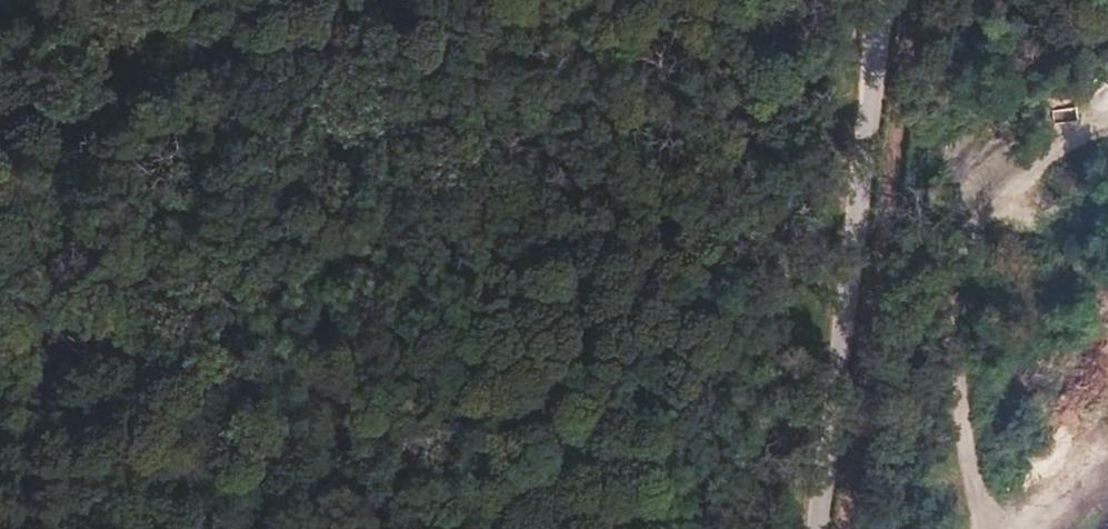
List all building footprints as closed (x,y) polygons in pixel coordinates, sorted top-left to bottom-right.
[(969,199),(1013,169),(995,143),(951,173),(969,199)]
